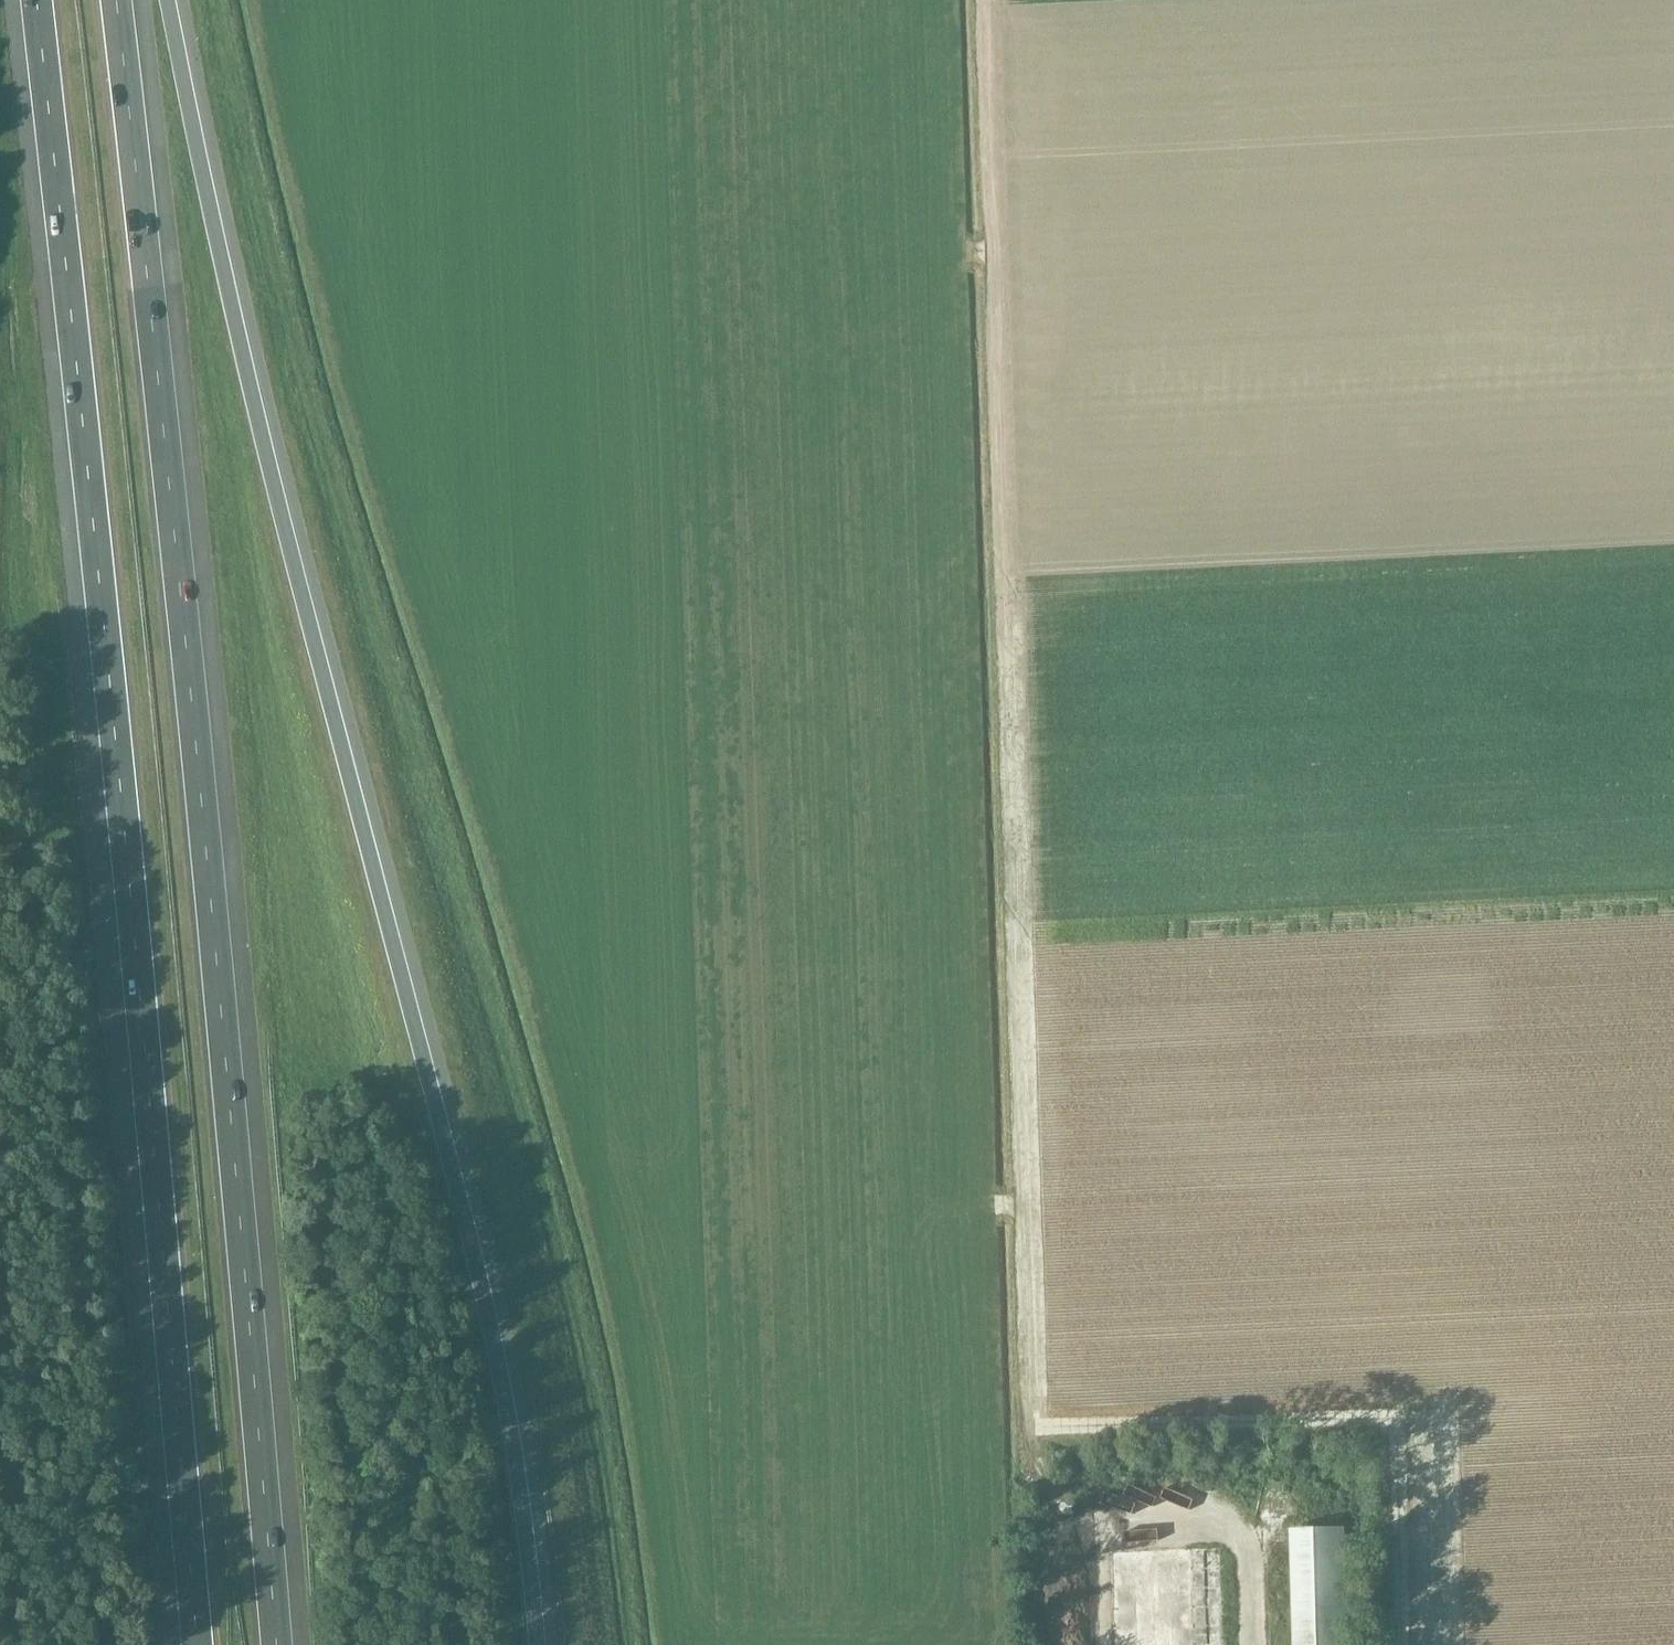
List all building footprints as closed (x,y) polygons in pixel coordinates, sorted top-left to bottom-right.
[(1289,1532),(1292,1644),(1345,1644),(1342,1531),(1289,1532)] [(1280,1585),(1289,1584),(1287,1534),(1279,1534),(1280,1585)] [(1109,1555),(1112,1644),(1197,1644),(1194,1552),(1109,1555)]
